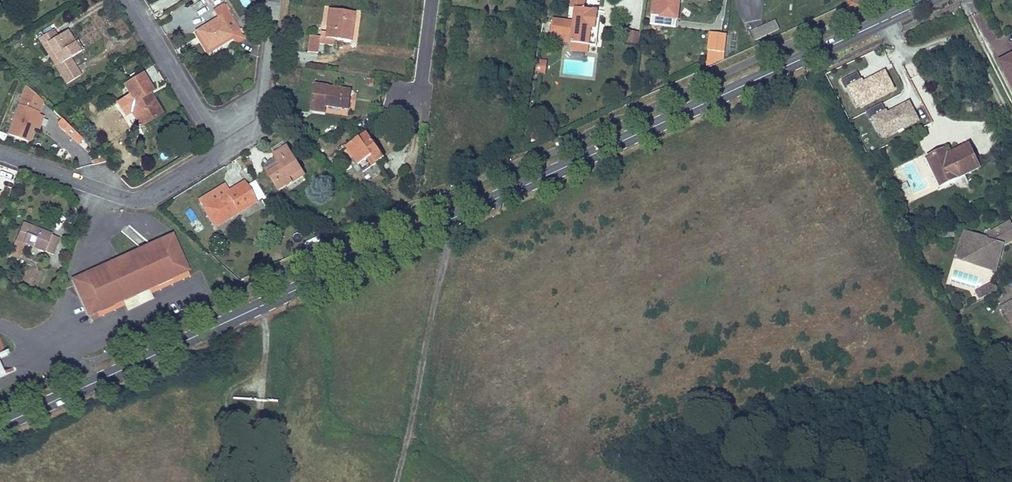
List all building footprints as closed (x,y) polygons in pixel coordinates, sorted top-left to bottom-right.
[(253,3),(251,0),(239,0),(245,8),(253,3)] [(598,11),(584,9),(585,0),(570,0),(569,8),(576,9),(574,22),(553,19),(551,33),(566,35),(565,42),(571,43),(570,51),(588,53),(589,45),(592,21),(597,22),(598,11)] [(652,16),(677,19),(680,0),(654,0),(652,16)] [(862,7),(859,0),(845,0),(843,1),(848,13),(862,7)] [(232,36),(240,30),(228,11),(230,9),(226,4),(215,11),(219,18),(197,31),(208,50),(232,36)] [(351,41),(355,12),(330,9),(326,34),(326,38),(320,37),(310,36),(308,52),(318,53),(319,44),(333,46),(334,39),(351,41)] [(676,26),(677,19),(652,16),(651,23),(676,26)] [(597,46),(599,22),(597,22),(592,21),(589,45),(597,46)] [(756,40),(779,29),(775,21),(752,31),(756,40)] [(80,52),(75,43),(67,31),(58,37),(53,30),(39,39),(43,46),(48,43),(61,63),(56,67),(67,84),(81,75),(70,59),(80,52)] [(240,30),(232,36),(233,39),(236,44),(245,39),(240,30)] [(638,45),(639,33),(627,31),(625,43),(638,45)] [(719,52),(721,34),(711,33),(709,51),(719,52)] [(210,53),(233,39),(232,36),(208,50),(210,53)] [(84,50),(78,41),(75,43),(80,52),(84,50)] [(61,63),(48,43),(43,46),(56,67),(61,63)] [(709,53),(708,64),(719,65),(720,54),(709,53)] [(1000,63),(1011,86),(1011,56),(1000,63)] [(545,72),(547,62),(537,61),(536,71),(545,72)] [(857,74),(841,81),(856,111),(895,91),(884,71),(861,83),(857,74)] [(151,99),(148,94),(149,94),(153,92),(143,75),(124,86),(131,98),(129,99),(135,109),(144,125),(162,114),(152,98),(151,99)] [(349,110),(352,89),(315,84),(312,112),(325,113),(326,107),(349,110)] [(35,130),(40,132),(45,116),(40,115),(46,98),(23,90),(8,136),(30,144),(35,130)] [(879,141),(919,123),(910,102),(885,112),(882,105),(867,112),(879,141)] [(144,125),(135,109),(131,112),(140,127),(144,125)] [(65,132),(70,125),(60,119),(56,126),(65,132)] [(385,157),(367,133),(347,147),(346,147),(347,148),(362,170),(375,161),(376,163),(385,157)] [(537,141),(540,136),(534,133),(532,139),(537,141)] [(980,168),(969,145),(947,156),(943,158),(940,152),(928,158),(938,180),(950,174),(953,180),(980,168)] [(304,175),(288,147),(274,155),(276,159),(279,163),(281,165),(275,169),(273,167),(267,171),(279,190),(304,175)] [(273,167),(279,163),(276,159),(264,166),(267,171),(273,167)] [(363,172),(376,163),(375,161),(362,170),(363,172)] [(14,181),(16,174),(5,170),(2,177),(14,181)] [(953,180),(950,174),(938,180),(941,186),(953,180)] [(264,197),(256,183),(249,187),(257,200),(264,197)] [(203,207),(230,191),(225,185),(199,200),(203,207)] [(215,226),(247,207),(236,188),(230,191),(203,207),(215,226)] [(191,209),(185,212),(192,224),(198,220),(191,209)] [(993,235),(994,235),(992,241),(987,240),(987,238),(965,232),(957,259),(988,269),(991,256),(999,258),(1003,246),(1011,241),(1011,226),(1010,222),(995,230),(993,235)] [(50,240),(51,238),(30,230),(30,227),(23,224),(16,241),(9,257),(19,261),(25,243),(45,251),(44,251),(53,255),(58,243),(50,240)] [(52,235),(30,227),(30,230),(51,238),(52,235)] [(956,235),(953,229),(941,235),(944,241),(956,235)] [(89,314),(187,270),(172,236),(73,280),(89,314)] [(996,271),(999,258),(991,256),(988,269),(996,271)] [(126,306),(150,295),(190,277),(187,270),(89,314),(92,321),(126,306)] [(993,293),(989,285),(981,289),(985,297),(993,293)] [(997,291),(995,286),(990,285),(989,285),(993,293),(997,291)] [(128,310),(153,299),(150,295),(126,306),(128,310)] [(1001,308),(1009,322),(1011,320),(1011,301),(1001,308)]
